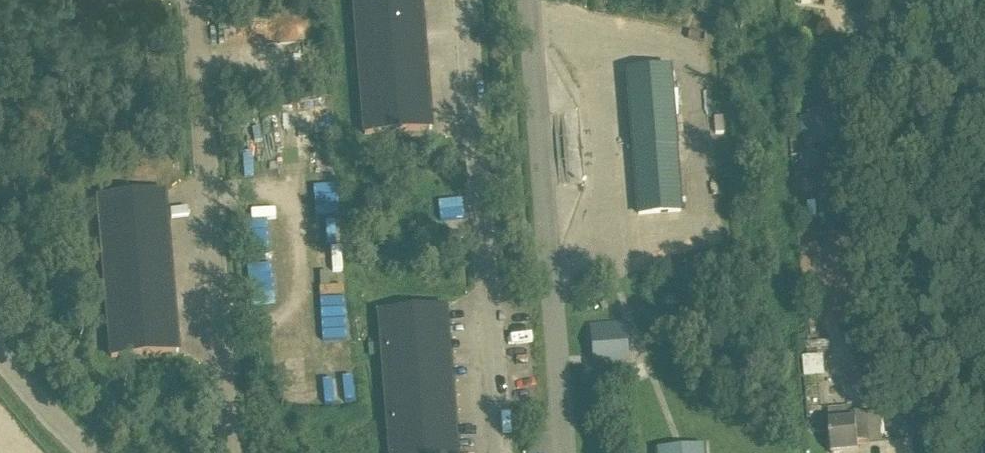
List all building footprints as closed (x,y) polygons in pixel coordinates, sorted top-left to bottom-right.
[(434,130),(423,0),(352,0),(363,135),(434,130)] [(632,150),(678,147),(672,68),(626,72),(632,150)] [(794,117),(799,138),(840,130),(836,107),(809,112),(809,114),(794,117)] [(678,147),(632,150),(638,216),(684,212),(678,147)] [(802,170),(821,168),(819,152),(801,154),(802,170)] [(180,353),(167,191),(95,198),(109,359),(180,353)] [(821,217),(831,215),(826,191),(816,193),(821,217)] [(659,240),(662,250),(684,243),(681,234),(659,240)] [(448,307),(377,313),(389,452),(459,452),(448,307)] [(593,362),(627,359),(624,324),(591,327),(593,362)] [(810,369),(831,367),(830,345),(809,346),(810,369)] [(868,414),(850,416),(850,423),(831,424),(833,452),(860,452),(860,443),(884,442),(881,413),(868,414)]
